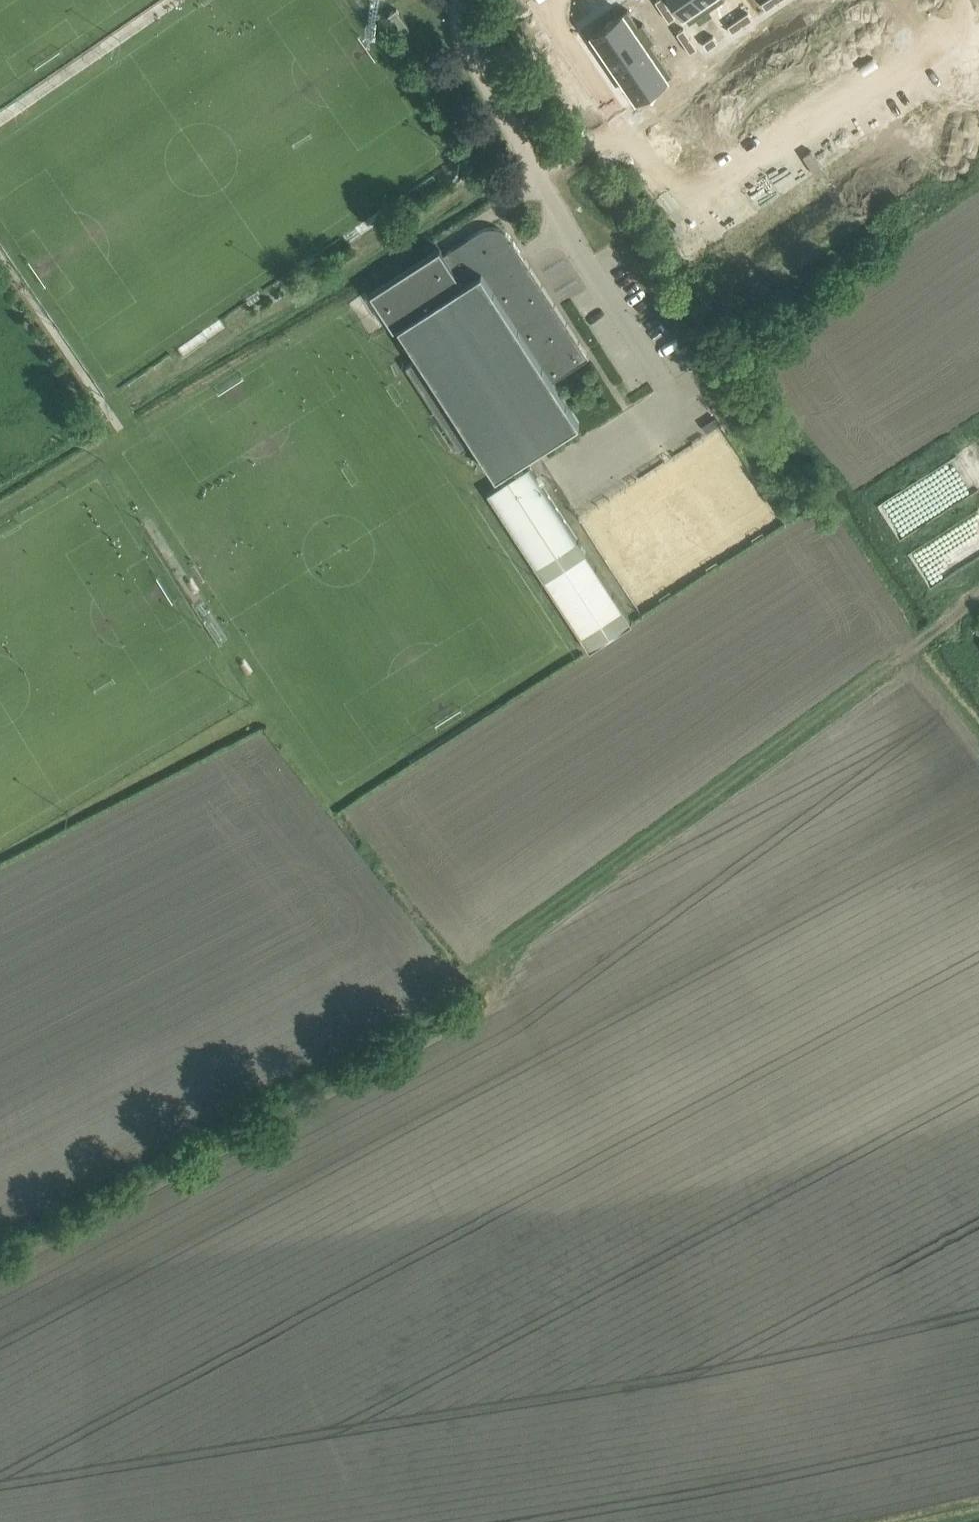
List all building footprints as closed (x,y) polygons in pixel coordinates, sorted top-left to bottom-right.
[(662,9),(669,5),(666,0),(656,0),(662,9)] [(690,21),(708,9),(702,0),(676,0),(690,21)] [(708,9),(721,0),(702,0),(708,9)] [(762,2),(767,8),(777,1),(776,0),(764,0),(762,2)] [(917,10),(931,0),(910,0),(917,10)] [(669,5),(662,9),(669,20),(676,15),(669,5)] [(397,7),(389,13),(403,32),(411,27),(397,7)] [(857,7),(839,20),(860,51),(861,51),(861,50),(878,38),(857,7)] [(628,8),(592,32),(604,49),(640,25),(639,24),(628,8)] [(748,11),(738,18),(743,24),(753,18),(748,11)] [(738,18),(728,24),(733,31),(743,24),(738,18)] [(640,25),(604,49),(615,65),(651,40),(651,42),(655,39),(643,21),(639,24),(640,25)] [(684,27),(677,31),(684,41),(691,37),(684,27)] [(713,35),(704,41),(708,48),(718,41),(713,35)] [(691,37),(684,41),(691,51),(697,47),(691,37)] [(651,40),(615,65),(626,81),(662,56),(651,42),(651,40)] [(662,56),(626,81),(637,98),(673,73),(662,56)] [(965,82),(978,103),(978,72),(965,82)] [(672,81),(640,103),(652,119),(683,98),(672,81)] [(947,94),(968,126),(978,118),(978,103),(965,82),(947,94)] [(947,94),(929,106),(951,138),(968,126),(947,94)] [(683,98),(652,119),(662,135),(694,114),(683,98)] [(929,106),(910,119),(932,150),(951,138),(929,106)] [(694,114),(662,135),(673,151),(705,129),(694,114)] [(705,129),(673,151),(685,168),(717,146),(705,129)] [(402,322),(423,355),(540,280),(513,237),(507,231),(502,228),(498,227),(492,227),(487,227),(482,229),(446,252),(442,246),(371,291),(394,326),(402,322)] [(540,280),(423,355),(408,365),(462,449),(477,440),(497,472),(580,420),(554,379),(589,356),(540,280)] [(487,491),(588,649),(630,622),(529,464),(487,491)]
